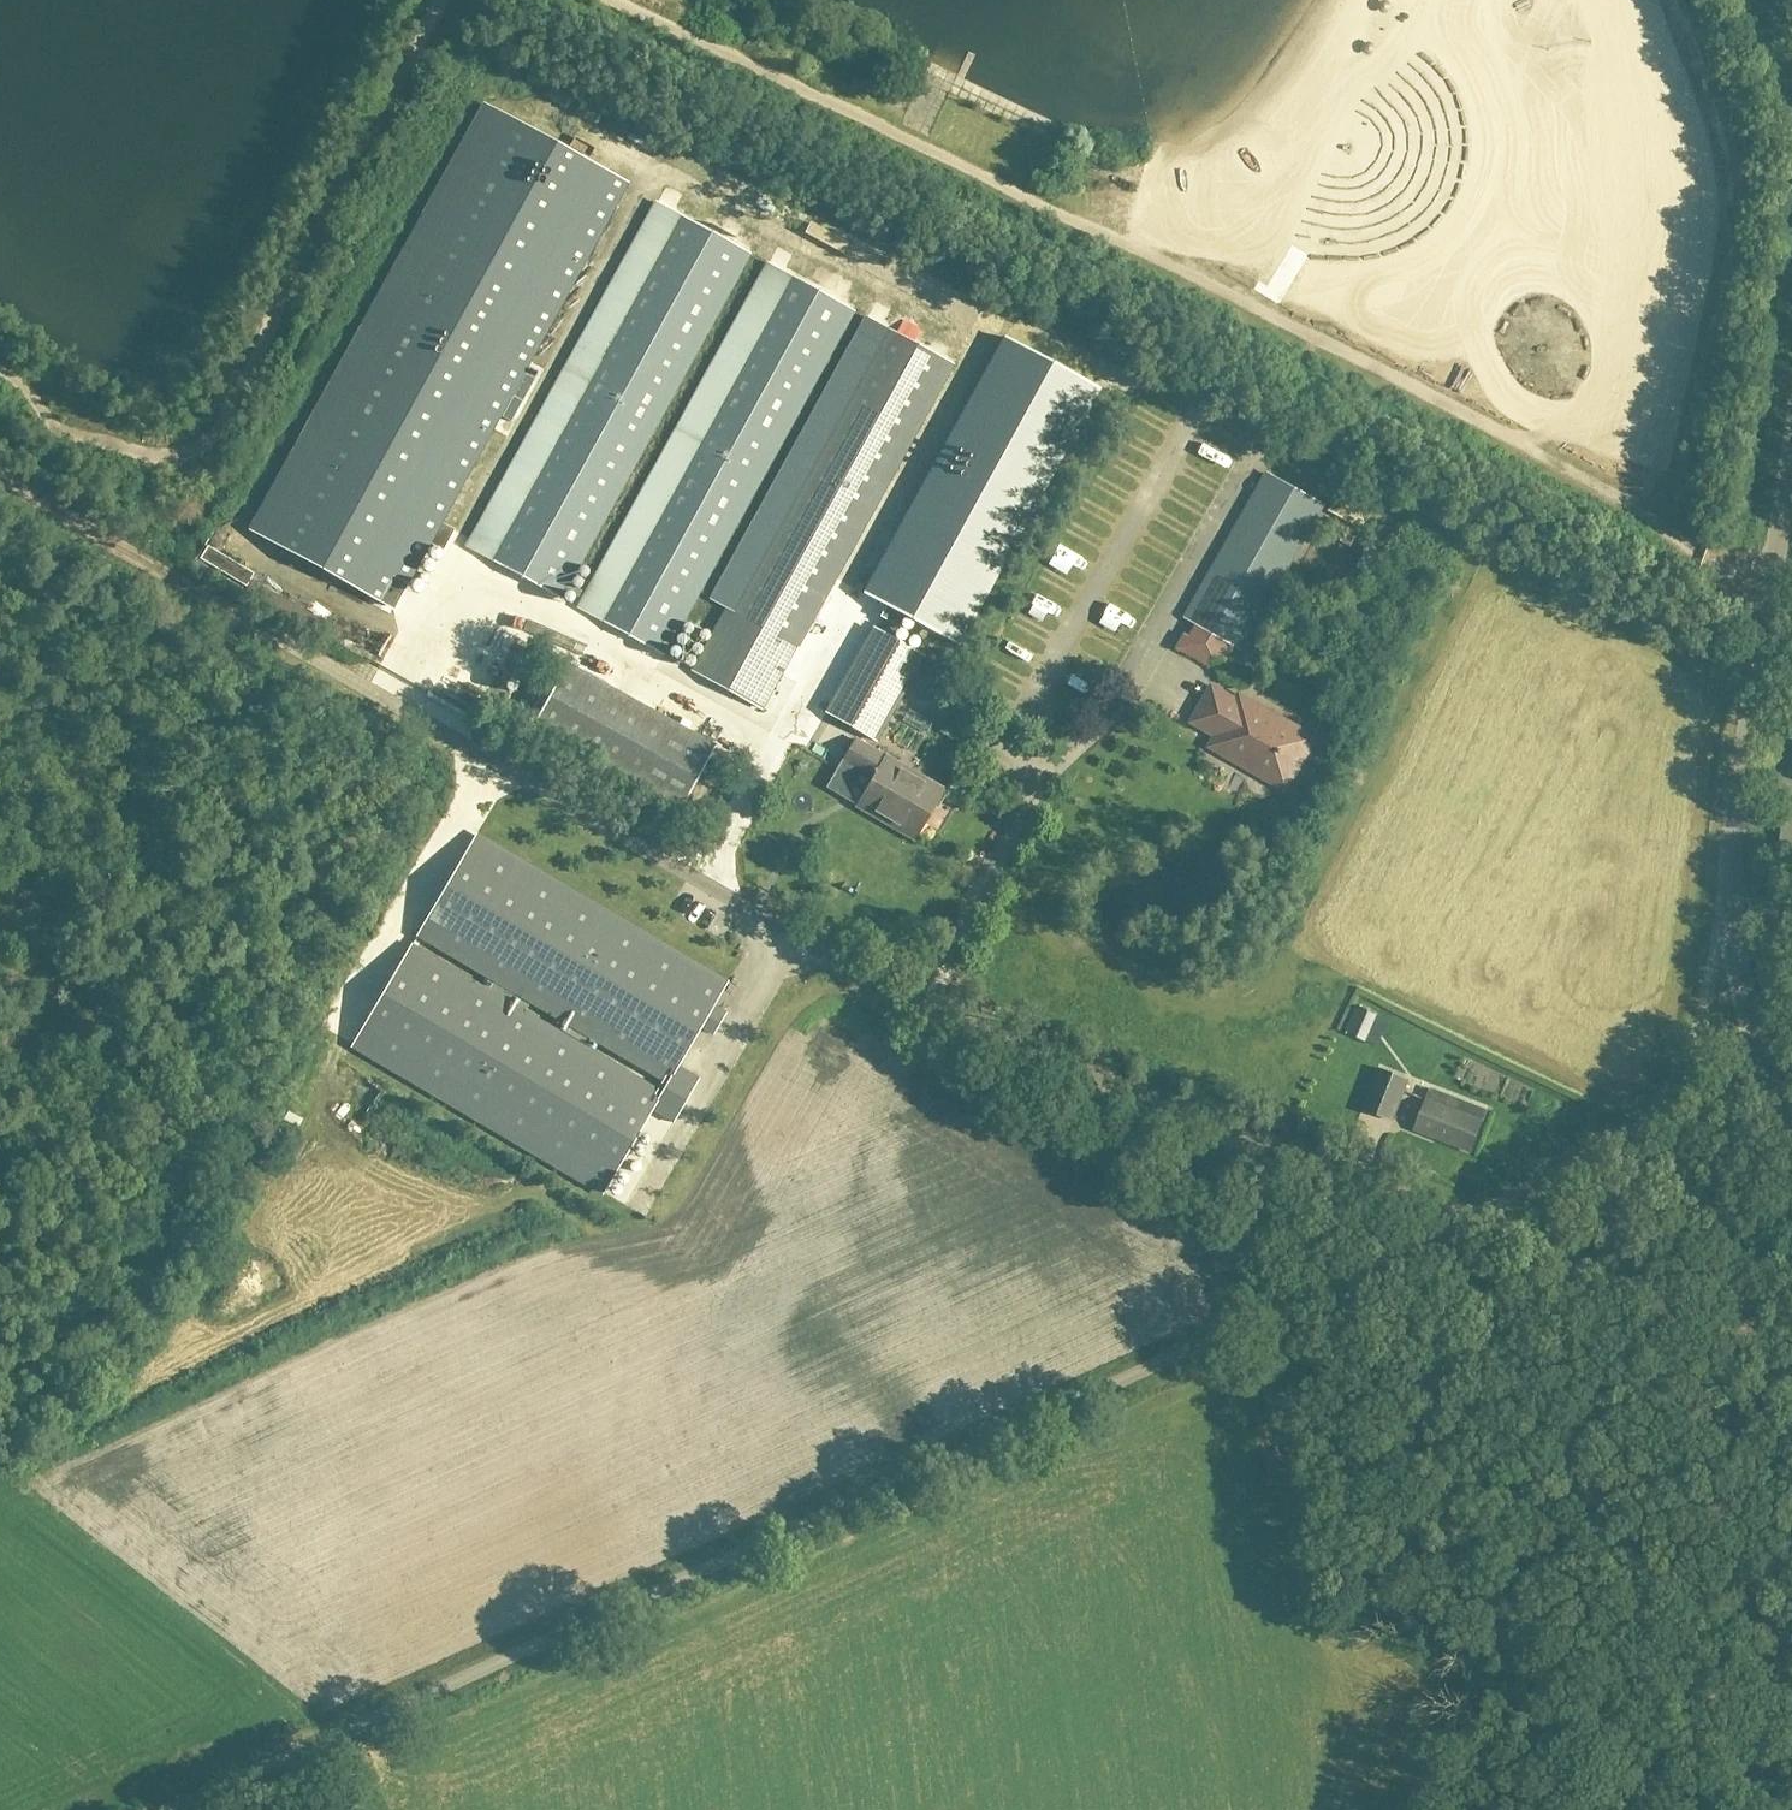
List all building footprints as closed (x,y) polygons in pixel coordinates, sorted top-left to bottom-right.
[(252,532),(391,609),(427,544),(442,553),(453,533),(438,524),(624,185),(485,109),(252,532)] [(558,598),(747,255),(671,214),(482,556),(558,598)] [(850,312),(781,274),(592,617),(662,655),(850,312)] [(760,711),(794,648),(949,367),(880,328),(724,610),(690,672),(760,711)] [(1002,339),(863,595),(882,606),(876,618),(892,627),(899,615),(956,646),(1096,391),(1002,339)] [(1240,648),(1321,505),(1267,475),(1186,618),(1240,648)] [(1226,676),(1241,650),(1199,625),(1184,651),(1226,676)] [(871,627),(823,713),(875,743),(924,657),(871,627)] [(445,628),(440,638),(464,651),(469,641),(445,628)] [(714,749),(566,667),(531,731),(679,812),(714,749)] [(1285,790),(1314,740),(1239,696),(1236,702),(1212,688),(1192,722),(1216,736),(1210,748),(1285,790)] [(965,749),(973,735),(947,720),(939,734),(965,749)] [(872,780),(857,807),(856,807),(869,815),(913,841),(934,807),(933,806),(941,792),(898,767),(885,759),(854,741),(842,762),(843,763),(872,780)] [(1791,848),(1791,822),(1782,820),(1778,846),(1791,848)] [(411,947),(352,1045),(602,1194),(650,1112),(671,1124),(681,1107),(687,1098),(697,1080),(677,1068),(698,1031),(712,1007),(725,986),(496,852),(476,838),(417,937),(489,980),(531,1005),(554,1018),(598,1045),(666,1085),(660,1095),(592,1054),(548,1028),(525,1014),(484,990),(411,947)] [(1375,1016),(1359,1009),(1347,1035),(1364,1043),(1375,1016)] [(1391,1123),(1407,1082),(1377,1070),(1362,1111),(1391,1123)] [(1470,1153),(1481,1124),(1486,1112),(1462,1103),(1430,1091),(1425,1102),(1413,1131),(1470,1153)] [(1076,1210),(1066,1214),(1075,1238),(1085,1234),(1076,1210)]
